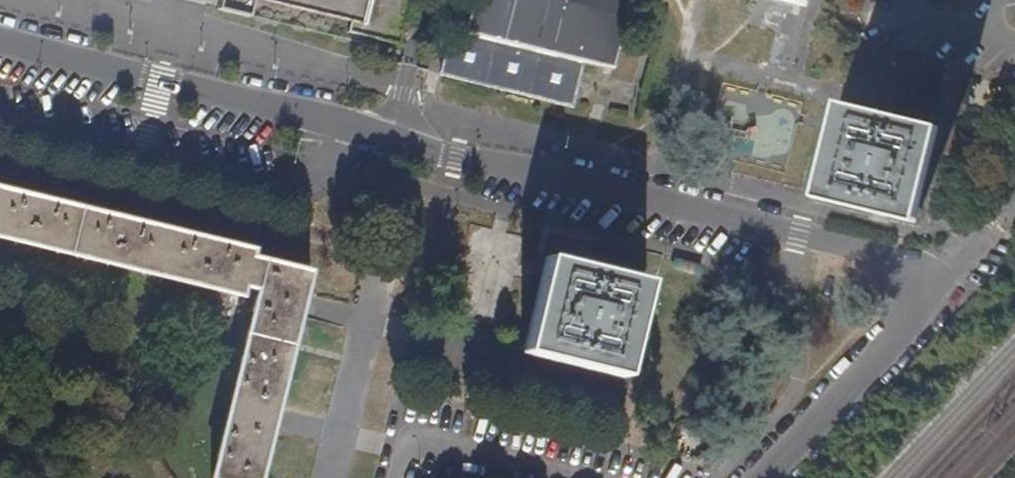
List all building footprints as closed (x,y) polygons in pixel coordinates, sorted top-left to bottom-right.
[(215,10),(247,18),(251,0),(217,0),(215,10)] [(349,23),(346,33),(396,45),(399,35),(406,37),(415,0),(256,0),(349,23)] [(628,0),(470,0),(462,34),(450,31),(440,76),(569,107),(579,63),(611,70),(628,0)] [(909,214),(929,132),(841,112),(822,193),(909,214)] [(0,187),(0,237),(253,298),(209,477),(259,477),(310,272),(250,258),(252,249),(0,187)] [(616,370),(638,286),(548,264),(528,348),(616,370)]
